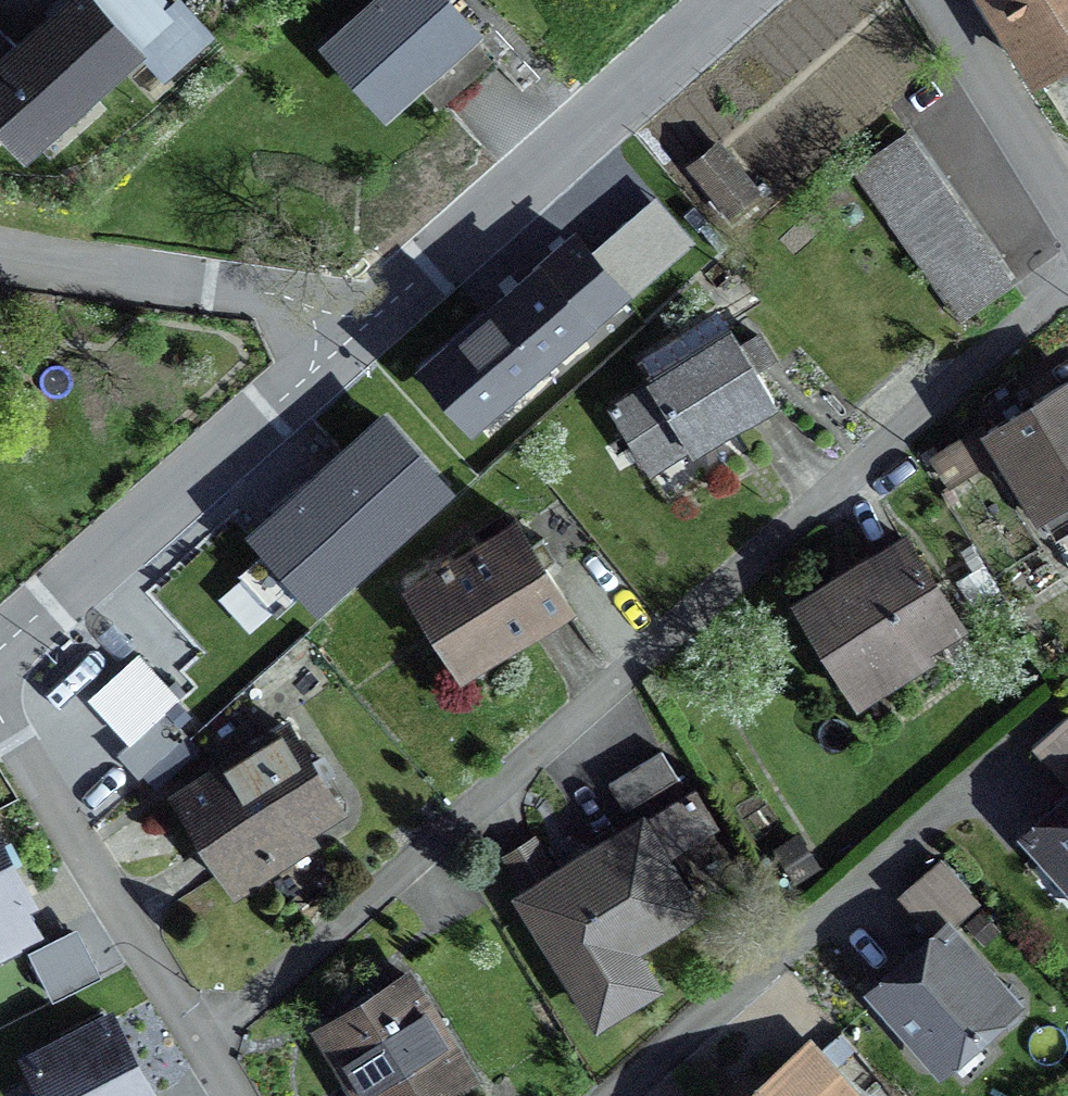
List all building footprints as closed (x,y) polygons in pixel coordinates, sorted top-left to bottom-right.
[(20,157),(133,57),(83,0),(67,0),(15,46),(0,29),(0,135),(20,157)] [(483,33),(452,0),(387,0),(329,54),(390,119),(483,33)] [(1026,79),(1067,54),(1067,0),(978,0),(1026,79)] [(1010,285),(906,140),(858,175),(961,319),(1010,285)] [(754,192),(718,147),(690,169),(727,214),(754,192)] [(612,293),(563,238),(410,373),(459,428),(612,293)] [(718,337),(599,407),(640,477),(759,407),(718,337)] [(971,434),(1025,521),(1067,495),(1067,384),(1064,377),(971,434)] [(520,514),(410,582),(465,671),(575,604),(520,514)] [(893,535),(782,604),(847,708),(917,665),(910,653),(951,628),(893,535)] [(303,667),(291,653),(247,689),(260,703),(303,667)] [(188,750),(164,722),(122,759),(146,787),(188,750)] [(287,735),(173,802),(231,901),(309,856),(300,841),(337,819),(287,735)] [(1025,842),(1067,890),(1067,803),(1025,842)] [(630,824),(506,897),(581,1026),(642,991),(619,950),(682,913),(630,824)] [(37,902),(0,828),(0,920),(37,902)] [(940,926),(856,998),(928,1080),(1011,1008),(940,926)] [(303,1031),(342,1095),(439,1095),(462,1082),(397,975),(303,1031)] [(14,1055),(34,1095),(162,1095),(116,1005),(14,1055)] [(808,1046),(751,1095),(853,1095),(808,1046)]
